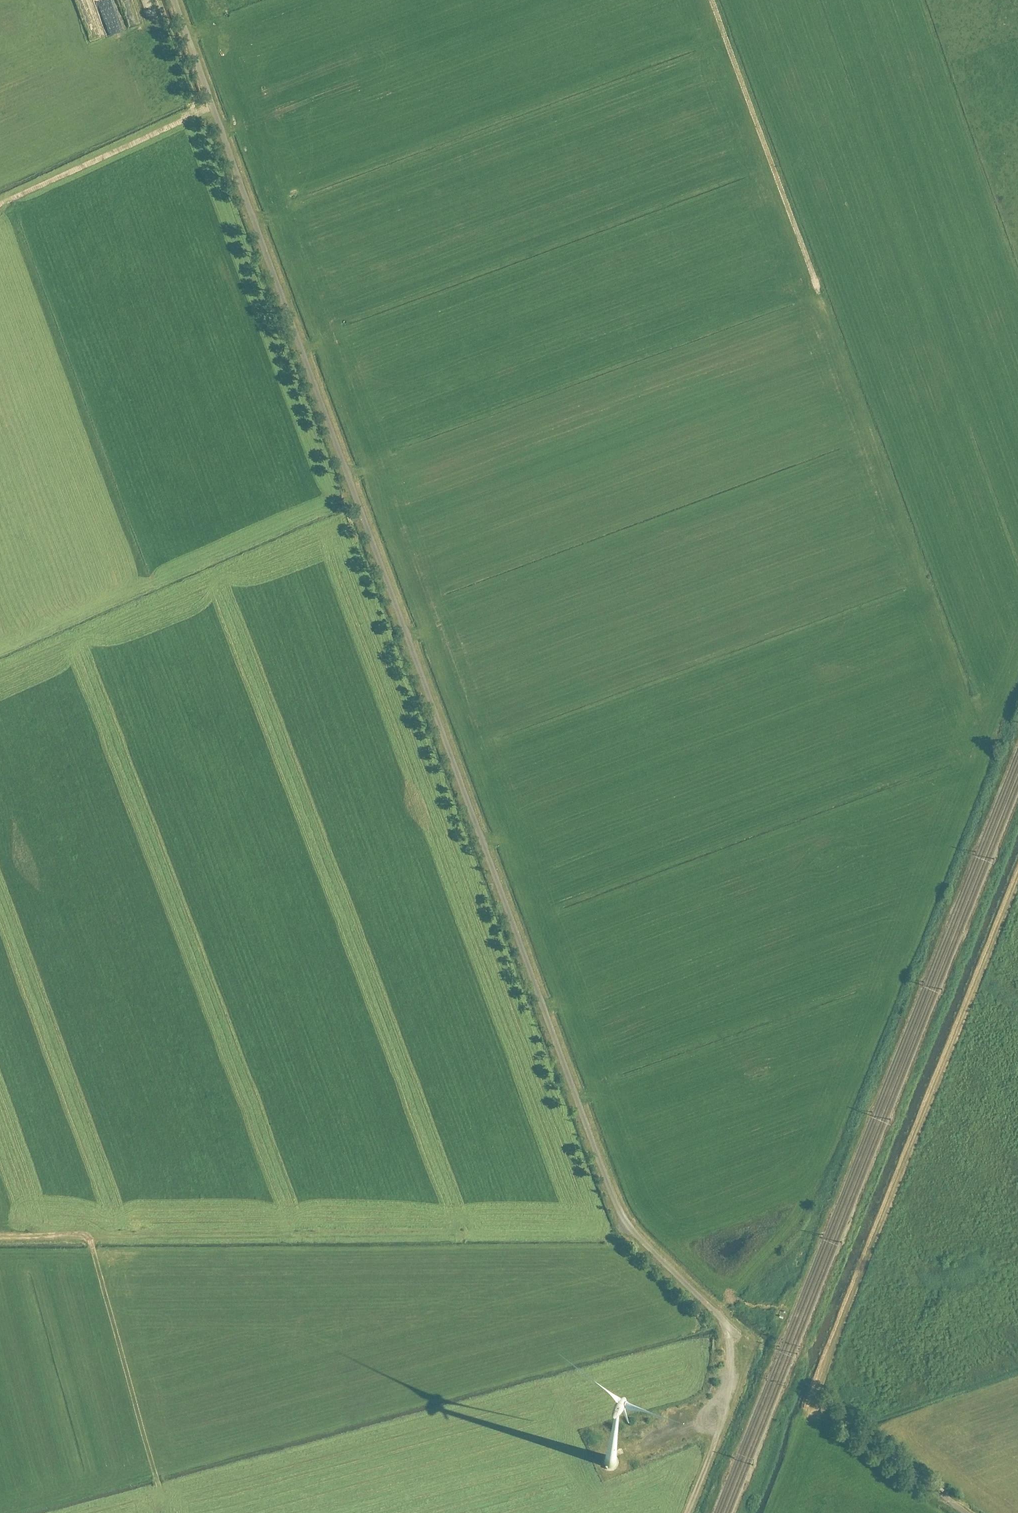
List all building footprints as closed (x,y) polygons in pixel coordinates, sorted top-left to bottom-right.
[(115,26),(108,0),(96,0),(104,29),(115,26)] [(149,0),(137,0),(145,21),(156,17),(149,0)] [(614,1468),(616,1466),(616,1464),(616,1462),(616,1460),(614,1458),(612,1457),(610,1456),(608,1457),(606,1458),(605,1459),(604,1461),(604,1464),(604,1466),(606,1468),(608,1469),(610,1469),(612,1469),(614,1468)]
